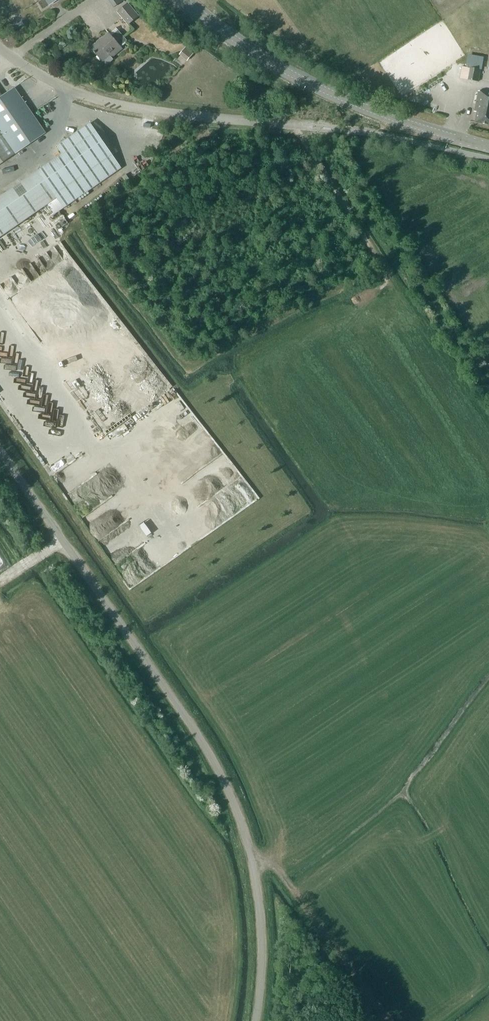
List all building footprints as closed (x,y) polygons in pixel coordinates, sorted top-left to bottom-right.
[(117,13),(128,26),(139,16),(128,3),(117,13)] [(91,47),(102,60),(103,60),(106,64),(112,59),(111,57),(121,48),(119,46),(126,40),(117,30),(111,36),(109,33),(102,38),(101,37),(97,41),(98,42),(91,47)] [(188,60),(194,53),(186,46),(180,53),(188,60)] [(477,82),(480,70),(461,67),(459,79),(477,82)] [(0,95),(0,163),(43,134),(13,89),(1,97),(0,95)] [(474,112),(477,113),(475,122),(488,125),(488,93),(478,91),(474,112)] [(47,204),(56,198),(63,208),(121,168),(106,147),(90,123),(56,146),(63,156),(0,200),(0,237),(47,204)] [(56,198),(47,204),(54,214),(63,208),(56,198)]
